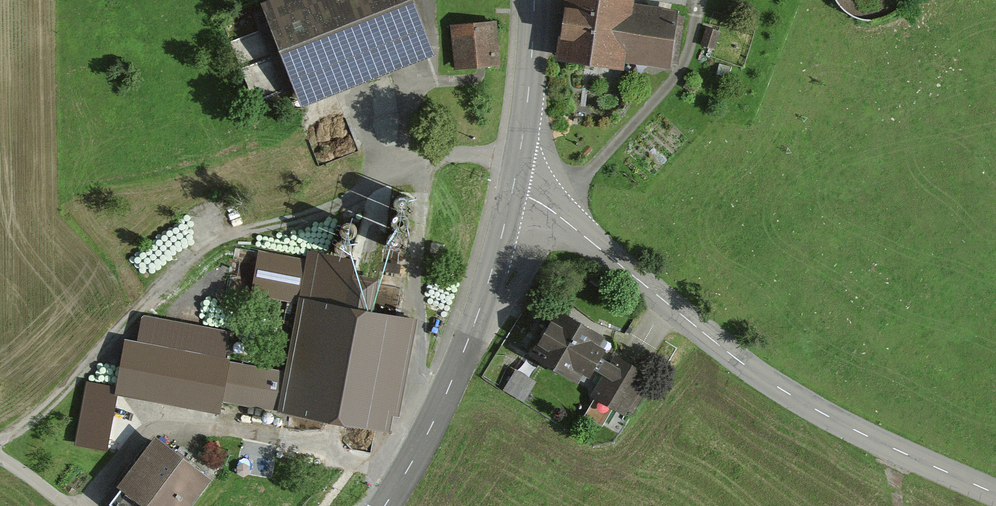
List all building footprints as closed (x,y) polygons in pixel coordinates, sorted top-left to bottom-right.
[(291,91),(417,43),(402,0),(298,0),(262,14),(291,91)] [(622,10),(569,2),(558,69),(617,79),(619,64),(660,70),(666,30),(621,23),(622,10)] [(455,29),(457,65),(495,62),(493,26),(455,29)] [(228,365),(219,406),(271,418),(377,441),(402,325),(361,316),(366,290),(336,283),(339,269),(255,250),(244,299),(296,310),(282,376),(228,365)] [(604,326),(565,303),(557,315),(552,312),(539,333),(545,337),(537,350),(583,377),(598,352),(605,340),(598,336),(604,326)] [(119,344),(109,400),(217,420),(219,406),(228,365),(119,344)] [(606,371),(594,391),(597,393),(586,411),(602,421),(614,401),(624,408),(626,403),(632,407),(643,390),(637,386),(647,370),(617,352),(613,359),(601,352),(594,363),(606,371)] [(535,379),(516,368),(504,387),(523,399),(535,379)] [(113,496),(126,505),(186,505),(202,485),(152,446),(113,496)]
